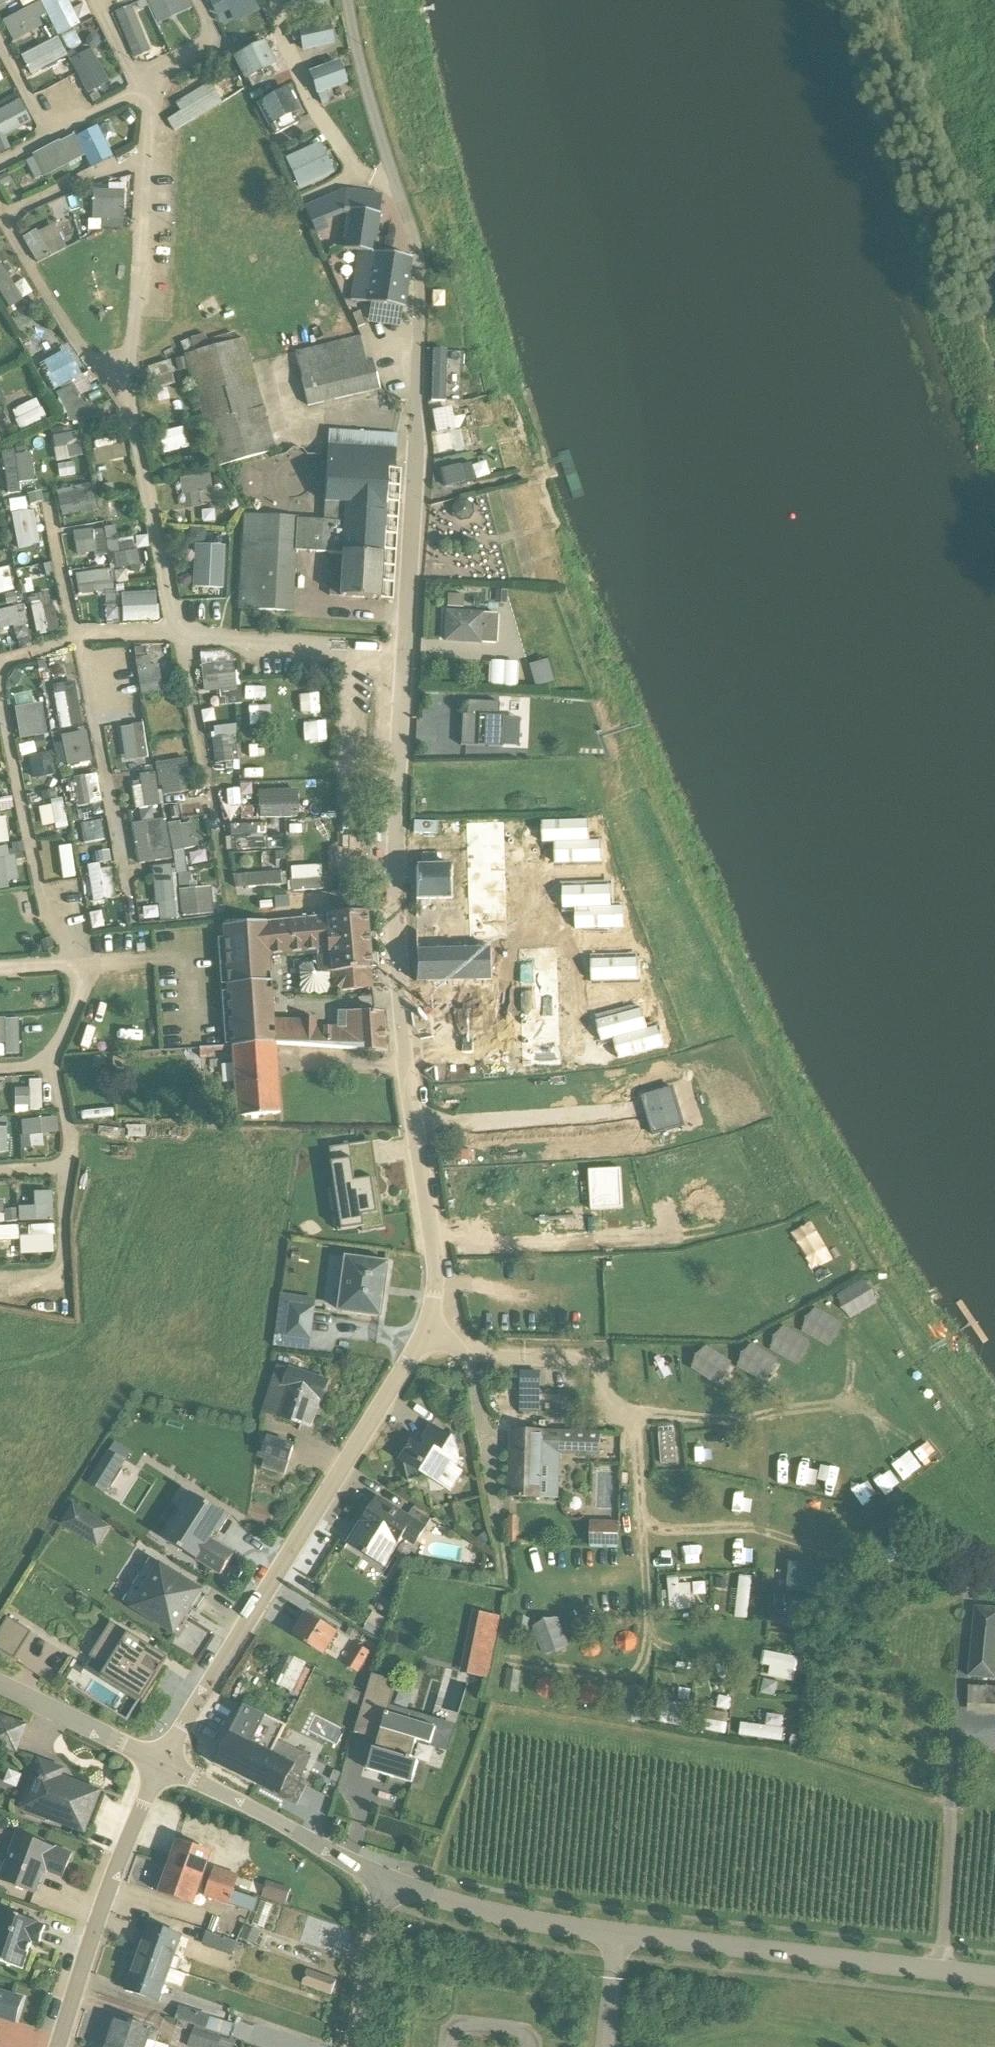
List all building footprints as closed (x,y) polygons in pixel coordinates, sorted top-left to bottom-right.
[(0,25),(11,45),(40,30),(37,22),(44,18),(55,40),(77,27),(63,0),(48,0),(0,25)] [(143,2),(155,28),(190,12),(184,0),(148,0),(143,2)] [(205,2),(215,21),(228,14),(234,26),(258,14),(250,0),(210,0),(205,2)] [(288,16),(319,11),(317,0),(286,0),(288,16)] [(129,9),(113,16),(131,62),(148,55),(129,9)] [(323,28),(289,35),(291,46),(298,44),(300,53),(327,48),(323,28)] [(56,41),(19,60),(29,80),(61,63),(68,75),(72,73),(85,97),(107,85),(90,52),(75,59),(71,53),(64,57),(56,41)] [(262,45),(231,60),(242,83),(245,82),(250,91),(272,80),(268,71),(274,68),(262,45)] [(333,68),(308,77),(319,107),(326,105),(322,94),(340,87),(333,68)] [(174,119),(168,128),(172,135),(219,106),(207,86),(173,106),(178,116),(174,119)] [(285,91),(254,107),(266,131),(269,130),(273,138),(295,127),(291,118),(297,115),(285,91)] [(0,112),(0,155),(8,151),(3,140),(29,125),(17,103),(0,112)] [(31,161),(23,165),(32,183),(41,179),(42,181),(82,159),(88,171),(111,160),(95,130),(73,140),(72,138),(58,146),(57,144),(30,158),(31,161)] [(313,152),(284,163),(296,190),(327,177),(321,163),(318,164),(313,152)] [(367,307),(400,312),(402,312),(409,262),(371,257),(379,199),(343,192),(302,210),(314,238),(325,234),(322,225),(340,218),(344,219),(339,253),(355,256),(348,304),(367,307)] [(91,193),(90,223),(100,223),(100,231),(121,231),(122,194),(91,193)] [(34,233),(20,241),(34,267),(64,252),(52,227),(35,236),(34,233)] [(7,312),(21,304),(0,270),(0,301),(7,312)] [(400,312),(367,307),(364,326),(397,331),(400,312)] [(191,355),(233,344),(231,336),(205,343),(203,338),(188,342),(191,355)] [(233,344),(191,355),(181,359),(182,361),(173,363),(177,375),(186,373),(214,472),(274,454),(242,341),(233,344)] [(357,341),(293,355),(306,411),(377,394),(370,364),(363,366),(357,341)] [(65,352),(37,367),(51,394),(79,379),(65,352)] [(430,355),(429,405),(442,406),(444,355),(430,355)] [(168,364),(146,371),(149,383),(151,383),(154,393),(174,387),(168,364)] [(70,388),(53,397),(64,417),(66,426),(78,427),(93,423),(86,406),(82,408),(70,388)] [(35,402),(9,415),(14,423),(12,424),(18,435),(45,421),(35,402)] [(448,414),(431,418),(434,436),(451,432),(448,414)] [(61,432),(49,434),(55,463),(78,458),(77,446),(74,447),(72,434),(61,432)] [(324,469),(385,472),(392,473),(394,438),(326,435),(324,469)] [(450,435),(432,440),(436,457),(454,452),(450,435)] [(184,439),(158,445),(162,457),(187,450),(184,439)] [(121,447),(90,454),(93,468),(124,461),(121,447)] [(0,454),(0,456),(6,497),(19,496),(17,486),(32,484),(28,457),(13,460),(12,453),(0,454)] [(469,468),(437,473),(441,491),(472,485),(469,468)] [(256,518),(251,613),(290,615),(293,555),(338,557),(380,558),(385,472),(324,469),(321,523),(256,518)] [(207,477),(178,482),(181,512),(199,510),(198,507),(211,505),(207,477)] [(92,486),(54,495),(60,520),(100,511),(97,500),(95,501),(92,486)] [(454,505),(448,513),(449,521),(457,526),(467,523),(471,517),(469,508),(463,504),(454,505)] [(32,514),(10,517),(16,551),(38,547),(32,514)] [(251,613),(256,518),(241,517),(237,612),(251,613)] [(91,532),(71,535),(74,557),(92,555),(93,561),(106,559),(108,570),(111,570),(112,573),(137,568),(135,553),(132,553),(130,541),(114,543),(112,529),(91,534),(91,532)] [(192,548),(190,591),(221,593),(223,550),(192,548)] [(380,558),(338,557),(337,575),(327,574),(326,600),(377,603),(380,558)] [(0,571),(0,596),(11,593),(6,570),(0,571)] [(109,573),(74,578),(78,599),(112,594),(109,573)] [(19,594),(2,597),(4,607),(21,604),(19,594)] [(39,596),(28,599),(36,637),(57,633),(52,610),(41,613),(40,607),(41,607),(39,596)] [(153,596),(119,597),(120,625),(156,624),(156,609),(154,609),(153,596)] [(445,598),(444,610),(460,611),(460,599),(445,598)] [(0,614),(0,621),(3,632),(17,629),(13,610),(0,614)] [(444,616),(442,645),(493,647),(494,619),(444,616)] [(143,650),(132,652),(139,699),(160,696),(156,668),(149,669),(147,660),(145,660),(143,650)] [(533,688),(551,683),(545,661),(527,666),(533,688)] [(487,662),(487,689),(514,690),(515,663),(487,662)] [(231,665),(197,669),(199,682),(201,682),(202,695),(216,693),(217,706),(234,705),(231,665)] [(72,685),(50,689),(58,732),(80,729),(72,685)] [(293,695),(293,715),(315,716),(315,695),(293,695)] [(29,696),(11,698),(13,711),(12,711),(17,743),(44,739),(39,707),(31,708),(29,696)] [(459,718),(458,750),(500,751),(500,749),(516,750),(517,723),(501,723),(501,720),(496,719),(496,706),(464,705),(464,718),(459,718)] [(255,707),(254,726),(276,726),(276,707),(255,707)] [(140,727),(118,731),(123,765),(145,761),(140,727)] [(218,740),(210,742),(213,767),(236,765),(233,728),(217,729),(218,740)] [(58,743),(50,744),(53,759),(63,757),(65,769),(77,768),(77,765),(89,763),(83,735),(58,739),(58,743)] [(246,742),(245,762),(266,762),(266,743),(246,742)] [(48,755),(26,759),(31,782),(53,778),(48,755)] [(185,762),(153,767),(156,790),(160,789),(161,799),(179,796),(178,786),(188,784),(185,762)] [(131,789),(129,790),(133,813),(157,809),(152,776),(137,778),(138,785),(130,786),(131,789)] [(71,784),(65,785),(68,805),(75,805),(76,810),(99,805),(94,777),(71,781),(71,784)] [(257,810),(257,821),(295,822),(295,810),(288,810),(288,798),(270,798),(270,810),(257,810)] [(49,808),(37,811),(40,829),(52,827),(54,832),(65,830),(59,801),(48,803),(49,808)] [(90,821),(79,824),(84,855),(106,851),(101,825),(91,827),(90,821)] [(163,822),(128,827),(135,867),(170,862),(163,822)] [(177,825),(165,827),(174,877),(185,875),(182,853),(193,850),(188,826),(178,828),(177,825)] [(272,838),(228,840),(228,854),(280,852),(280,844),(273,844),(272,838)] [(0,850),(0,893),(6,892),(5,885),(17,883),(13,859),(7,859),(5,849),(0,850)] [(68,849),(48,853),(52,874),(72,871),(68,849)] [(97,867),(85,869),(91,905),(114,901),(109,870),(98,872),(97,867)] [(168,869),(149,870),(152,908),(157,908),(158,923),(176,921),(175,907),(171,908),(168,869)] [(319,869),(288,870),(289,895),(328,893),(328,882),(319,882),(319,869)] [(455,902),(454,869),(413,871),(413,903),(455,902)] [(277,875),(230,879),(231,891),(233,890),(233,892),(278,888),(277,875)] [(208,891),(176,893),(178,920),(210,917),(208,891)] [(273,1048),(272,1023),(270,1001),(268,960),(312,955),(315,977),(329,976),(330,989),(337,995),(369,992),(363,916),(219,928),(220,942),(214,943),(217,988),(224,988),(224,995),(218,996),(221,1048),(228,1048),(228,1051),(273,1048)] [(573,936),(521,938),(521,950),(573,949),(573,936)] [(573,949),(521,950),(522,963),(574,961),(573,949)] [(429,991),(493,993),(493,956),(414,956),(413,992),(429,991)] [(574,961),(522,963),(522,974),(574,973),(574,961)] [(574,973),(522,974),(522,987),(574,985),(574,973)] [(574,985),(522,987),(523,999),(575,997),(574,985)] [(575,997),(523,999),(523,1011),(575,1010),(575,997)] [(575,1010),(523,1011),(523,1023),(549,1023),(575,1022),(575,1010)] [(272,1023),(273,1048),(382,1055),(380,1016),(372,1016),(335,1015),(334,1030),(314,1029),(314,1022),(298,1021),(297,1023),(272,1023)] [(0,1022),(0,1046),(4,1046),(4,1056),(16,1057),(15,1021),(0,1022)] [(575,1022),(549,1023),(549,1049),(576,1048),(575,1022)] [(549,1023),(523,1023),(524,1050),(549,1049),(549,1023)] [(273,1048),(228,1051),(233,1121),(277,1118),(273,1048)] [(12,1092),(12,1117),(25,1117),(25,1109),(27,1109),(27,1114),(39,1114),(39,1083),(27,1083),(27,1091),(12,1092)] [(55,1120),(18,1124),(20,1139),(56,1135),(55,1120)] [(364,1235),(362,1224),(379,1221),(373,1189),(357,1191),(351,1151),(331,1154),(344,1238),(364,1235)] [(32,1209),(16,1210),(17,1224),(51,1223),(50,1194),(31,1195),(32,1209)] [(15,1224),(13,1212),(2,1213),(1,1203),(0,1203),(0,1225),(15,1224)] [(16,1231),(17,1243),(18,1258),(51,1257),(50,1239),(52,1239),(52,1227),(16,1231)] [(16,1231),(16,1228),(0,1229),(0,1244),(17,1243),(16,1231)] [(338,1315),(382,1321),(385,1299),(382,1298),(384,1288),(386,1288),(389,1267),(345,1261),(338,1315)] [(311,1343),(315,1311),(279,1305),(274,1338),(273,1347),(309,1353),(311,1343)] [(804,1336),(778,1348),(790,1374),(816,1362),(804,1336)] [(279,1369),(264,1415),(299,1426),(301,1426),(302,1427),(311,1430),(320,1402),(322,1402),(327,1385),(279,1369)] [(519,1416),(540,1416),(540,1374),(520,1374),(519,1416)] [(403,1459),(409,1484),(427,1481),(450,1495),(463,1475),(456,1471),(460,1463),(455,1443),(431,1428),(419,1448),(412,1444),(403,1459)] [(674,1430),(658,1431),(661,1467),(676,1466),(674,1430)] [(512,1433),(510,1500),(559,1502),(560,1458),(600,1459),(600,1434),(512,1433)] [(710,1460),(740,1459),(739,1434),(709,1435),(710,1460)] [(706,1435),(685,1436),(685,1445),(707,1444),(706,1435)] [(263,1470),(285,1478),(295,1447),(265,1438),(257,1461),(265,1463),(263,1470)] [(823,1452),(778,1452),(778,1467),(824,1466),(823,1452)] [(88,1486),(106,1497),(111,1489),(113,1490),(123,1474),(121,1473),(126,1464),(108,1453),(88,1486)] [(776,1478),(775,1503),(817,1503),(816,1478),(776,1478)] [(221,1578),(234,1557),(211,1542),(215,1536),(218,1538),(230,1520),(190,1495),(179,1514),(181,1515),(164,1542),(221,1578)] [(377,1499),(348,1547),(385,1570),(403,1542),(415,1549),(427,1529),(430,1523),(413,1512),(409,1519),(377,1499)] [(111,1531),(74,1507),(61,1527),(98,1551),(111,1531)] [(508,1519),(508,1546),(517,1546),(518,1519),(508,1519)] [(589,1524),(589,1549),(618,1550),(618,1525),(589,1524)] [(750,1532),(724,1535),(727,1556),(750,1554),(749,1544),(751,1544),(750,1532)] [(694,1541),(680,1543),(683,1571),(697,1569),(697,1566),(708,1565),(706,1542),(695,1543),(694,1541)] [(774,1557),(774,1569),(815,1570),(817,1558),(774,1557)] [(150,1562),(124,1604),(178,1638),(189,1620),(186,1618),(190,1611),(197,1615),(208,1598),(150,1562)] [(750,1618),(751,1576),(740,1576),(739,1592),(731,1591),(730,1618),(750,1618)] [(678,1580),(667,1581),(670,1613),(692,1611),(690,1586),(678,1587),(678,1580)] [(789,1598),(785,1630),(812,1633),(814,1597),(803,1596),(803,1599),(789,1598)] [(619,1639),(631,1640),(633,1600),(621,1600),(619,1639)] [(577,1624),(578,1602),(547,1601),(546,1622),(577,1624)] [(966,1679),(994,1682),(994,1610),(974,1608),(966,1679)] [(500,1619),(472,1614),(460,1676),(488,1682),(500,1619)] [(374,1615),(367,1625),(380,1633),(386,1623),(374,1615)] [(306,1616),(292,1639),(324,1659),(339,1636),(306,1616)] [(15,1662),(31,1636),(8,1622),(0,1635),(0,1653),(15,1662)] [(163,1657),(112,1625),(91,1659),(107,1670),(102,1678),(103,1678),(143,1703),(169,1661),(163,1657)] [(529,1625),(528,1640),(573,1645),(575,1631),(529,1625)] [(357,1647),(345,1667),(359,1676),(371,1656),(357,1647)] [(768,1654),(765,1668),(770,1669),(768,1679),(793,1685),(795,1674),(797,1675),(797,1673),(807,1675),(810,1664),(768,1654)] [(308,1667),(286,1657),(272,1686),(290,1694),(289,1697),(297,1701),(299,1698),(300,1698),(311,1674),(306,1671),(308,1667)] [(397,1684),(372,1676),(355,1735),(377,1742),(368,1773),(412,1786),(419,1765),(411,1763),(417,1745),(448,1754),(456,1728),(390,1708),(397,1684)] [(538,1676),(533,1704),(570,1712),(573,1698),(564,1697),(567,1682),(538,1676)] [(966,1715),(994,1716),(994,1689),(967,1687),(966,1715)] [(580,1699),(577,1712),(607,1718),(610,1705),(580,1699)] [(624,1699),(621,1719),(642,1722),(645,1702),(624,1699)] [(666,1703),(662,1727),(684,1731),(688,1707),(666,1703)] [(286,1728),(247,1709),(222,1758),(238,1765),(233,1775),(257,1787),(278,1743),(286,1728)] [(704,1711),(700,1732),(725,1737),(729,1716),(704,1711)] [(0,1719),(0,1748),(17,1754),(26,1728),(0,1719)] [(752,1720),(750,1739),(769,1742),(773,1723),(752,1720)] [(303,1780),(313,1760),(278,1743),(257,1787),(297,1809),(308,1787),(291,1778),(292,1775),(303,1780)] [(64,1772),(40,1763),(22,1811),(85,1835),(100,1794),(72,1784),(70,1787),(60,1783),(64,1772)] [(36,1898),(43,1879),(49,1877),(63,1882),(74,1856),(57,1849),(56,1851),(15,1835),(5,1866),(0,1864),(0,1884),(36,1898)] [(211,1855),(179,1843),(169,1870),(202,1881),(211,1855)] [(252,1915),(257,1901),(235,1894),(210,1885),(169,1870),(160,1896),(195,1908),(199,1897),(252,1915)] [(215,1871),(210,1885),(235,1894),(240,1880),(215,1871)] [(268,1884),(262,1900),(286,1908),(291,1892),(268,1884)] [(273,1908),(261,1904),(253,1927),(264,1931),(273,1908)] [(23,1972),(32,1945),(40,1947),(46,1929),(0,1913),(0,1964),(23,1972)] [(149,1926),(136,1961),(172,1972),(184,1938),(149,1926)] [(261,1935),(247,1929),(242,1941),(256,1947),(261,1935)] [(238,1945),(207,1934),(203,1948),(233,1959),(238,1945)] [(136,1961),(124,1993),(160,2005),(168,1984),(183,1989),(187,1978),(136,1961)] [(16,2025),(23,2001),(0,1994),(0,2020),(16,2025)] [(232,2026),(180,2009),(176,2022),(229,2039),(232,2026)] [(106,2046),(157,2046),(162,2035),(131,2023),(130,2027),(115,2022),(106,2046)] [(236,2045),(221,2040),(222,2037),(195,2028),(195,2029),(188,2046),(236,2046),(236,2045)]
